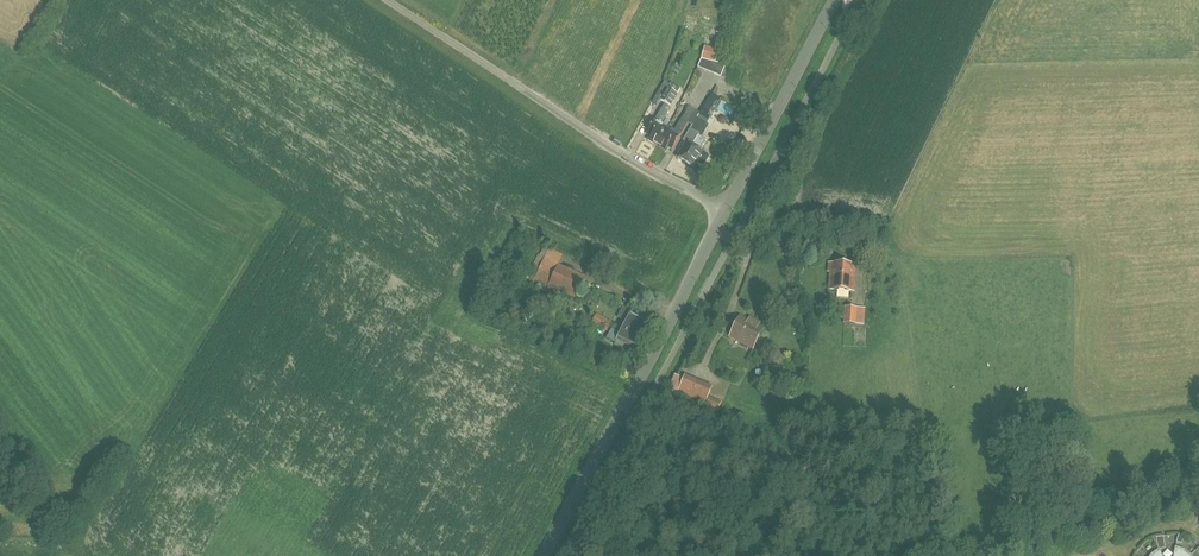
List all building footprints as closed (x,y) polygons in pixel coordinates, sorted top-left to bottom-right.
[(715,61),(718,48),(704,44),(701,57),(715,61)] [(701,57),(698,65),(723,75),(727,64),(715,61),(701,57)] [(656,96),(659,98),(670,105),(681,88),(671,82),(670,85),(664,82),(656,96)] [(648,140),(657,146),(667,129),(661,126),(671,109),(664,105),(654,122),(647,134),(650,136),(648,140)] [(674,133),(667,129),(657,146),(666,151),(669,147),(672,149),(679,136),(680,137),(688,123),(691,125),(698,112),(688,107),(674,133)] [(692,127),(683,141),(686,143),(677,159),(693,168),(697,162),(701,164),(704,164),(708,156),(707,153),(702,151),(701,150),(707,141),(700,137),(708,125),(707,124),(697,118),(692,127)] [(528,280),(534,282),(533,285),(547,290),(546,291),(557,296),(559,292),(576,299),(586,277),(559,265),(560,263),(545,257),(545,258),(539,256),(528,280)] [(853,290),(855,264),(828,262),(828,271),(832,272),(830,288),(853,290)] [(624,327),(643,337),(650,323),(639,317),(641,312),(633,308),(632,310),(623,306),(619,315),(628,319),(624,327)] [(857,313),(857,308),(845,307),(844,324),(856,325),(856,319),(862,319),(862,313),(857,313)] [(599,328),(604,318),(596,314),(591,324),(599,328)] [(753,348),(759,336),(763,328),(753,323),(755,320),(750,317),(749,320),(740,316),(730,336),(753,348)] [(604,318),(599,328),(606,332),(612,322),(604,318)] [(637,348),(643,337),(624,327),(620,334),(611,329),(606,339),(615,344),(614,346),(622,349),(626,342),(637,348)] [(674,375),(668,390),(704,404),(703,407),(717,412),(721,402),(708,397),(712,386),(684,376),(683,379),(674,375)] [(1163,536),(1156,537),(1157,546),(1164,545),(1163,536)]
